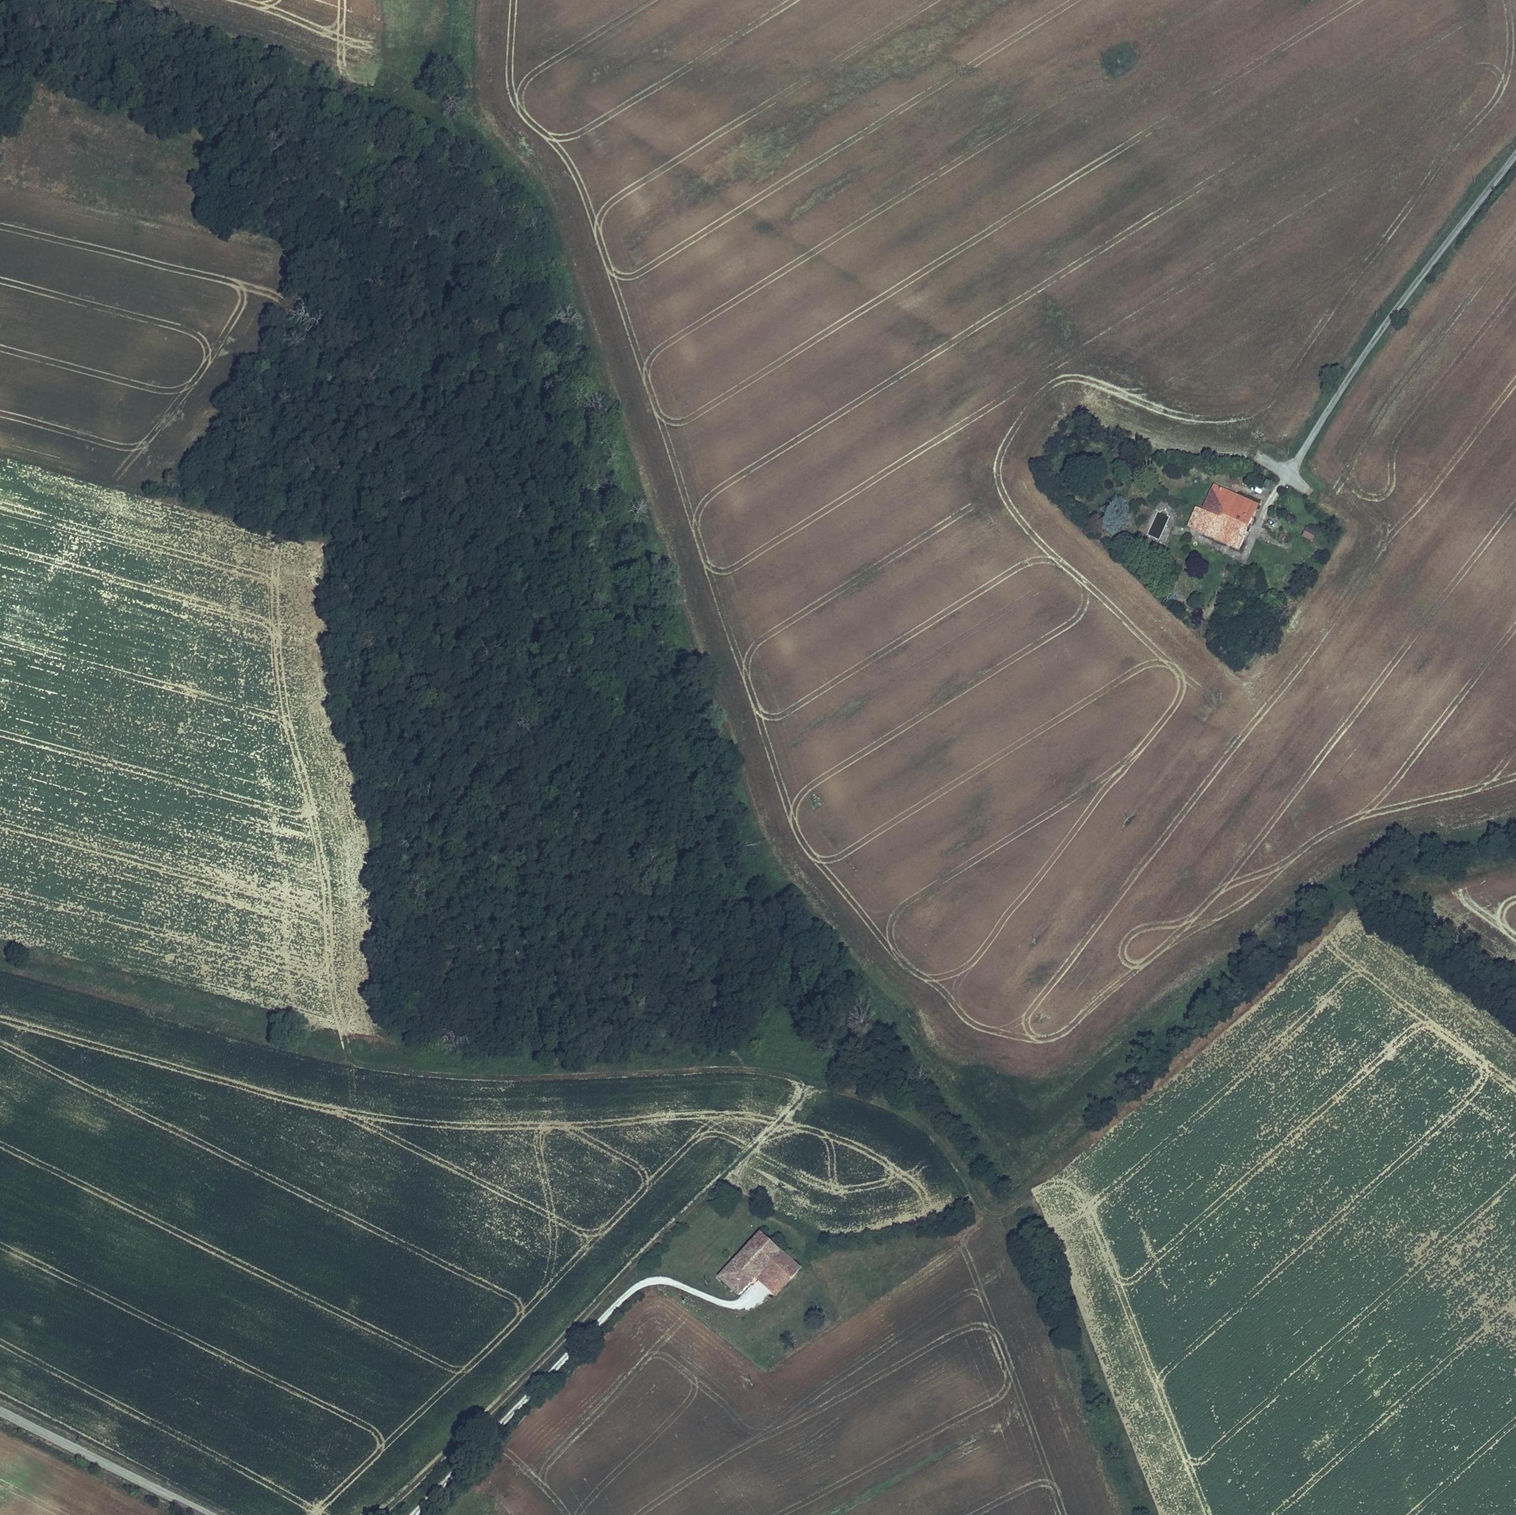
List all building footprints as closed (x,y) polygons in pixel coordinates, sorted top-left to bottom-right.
[(1227,485),(1215,480),(1205,503),(1196,499),(1188,519),(1240,542),(1252,512),(1221,498),(1227,485)] [(1258,500),(1227,485),(1221,498),(1252,512),(1258,500)] [(1157,511),(1148,535),(1159,539),(1168,515),(1157,511)] [(1312,541),(1316,531),(1306,527),(1302,536),(1312,541)] [(740,1298),(757,1280),(785,1252),(762,1232),(717,1278),(740,1298)] [(804,1271),(785,1252),(757,1280),(777,1298),(804,1271)]
